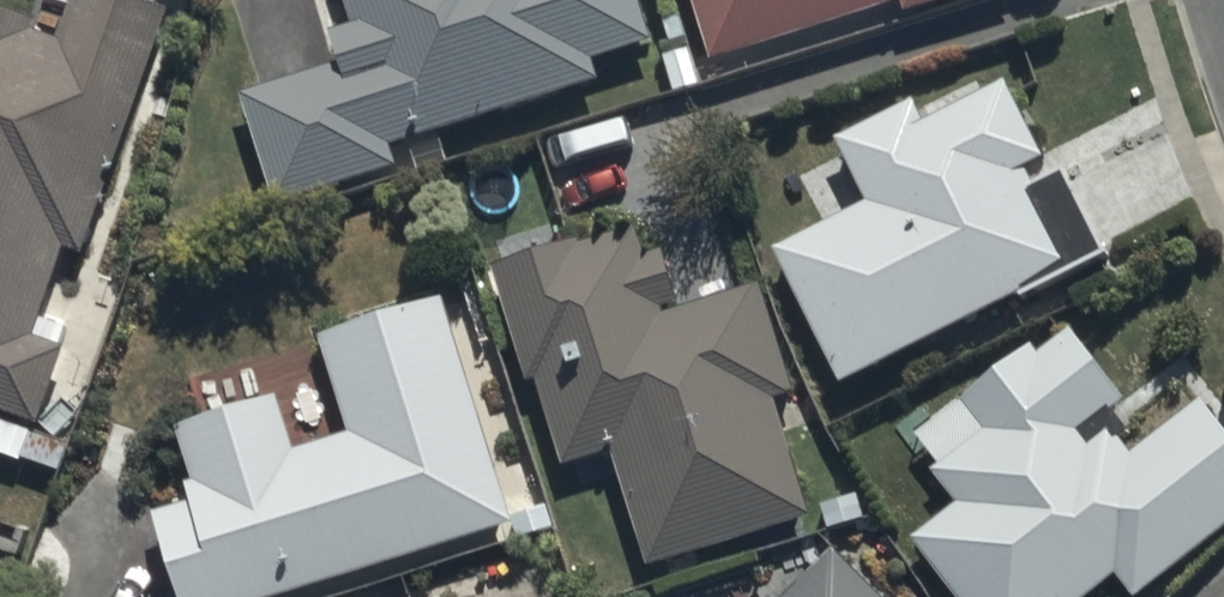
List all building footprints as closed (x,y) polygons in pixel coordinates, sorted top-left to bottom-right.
[(12,408),(164,6),(150,0),(73,0),(64,23),(4,0),(0,0),(0,404),(12,408)] [(269,203),(400,161),(393,140),(603,72),(595,49),(649,32),(639,0),(343,0),(349,19),(328,25),(336,52),(234,81),(269,203)] [(712,62),(915,0),(693,0),(712,62)] [(771,248),(837,379),(1104,247),(1007,53),(833,139),(864,202),(771,248)] [(641,204),(498,247),(561,456),(612,441),(649,562),(814,512),(777,391),(792,387),(761,286),(674,312),(641,204)] [(518,519),(449,290),(316,330),(344,423),(290,440),(274,388),(173,419),(194,491),(149,505),(177,596),(257,596),(518,519)] [(965,596),(1075,596),(1117,565),(1134,591),(1223,534),(1223,431),(1198,397),(1136,444),(1052,336),(917,440),(960,495),(913,531),(965,596)] [(826,544),(775,596),(882,596),(826,544)]
